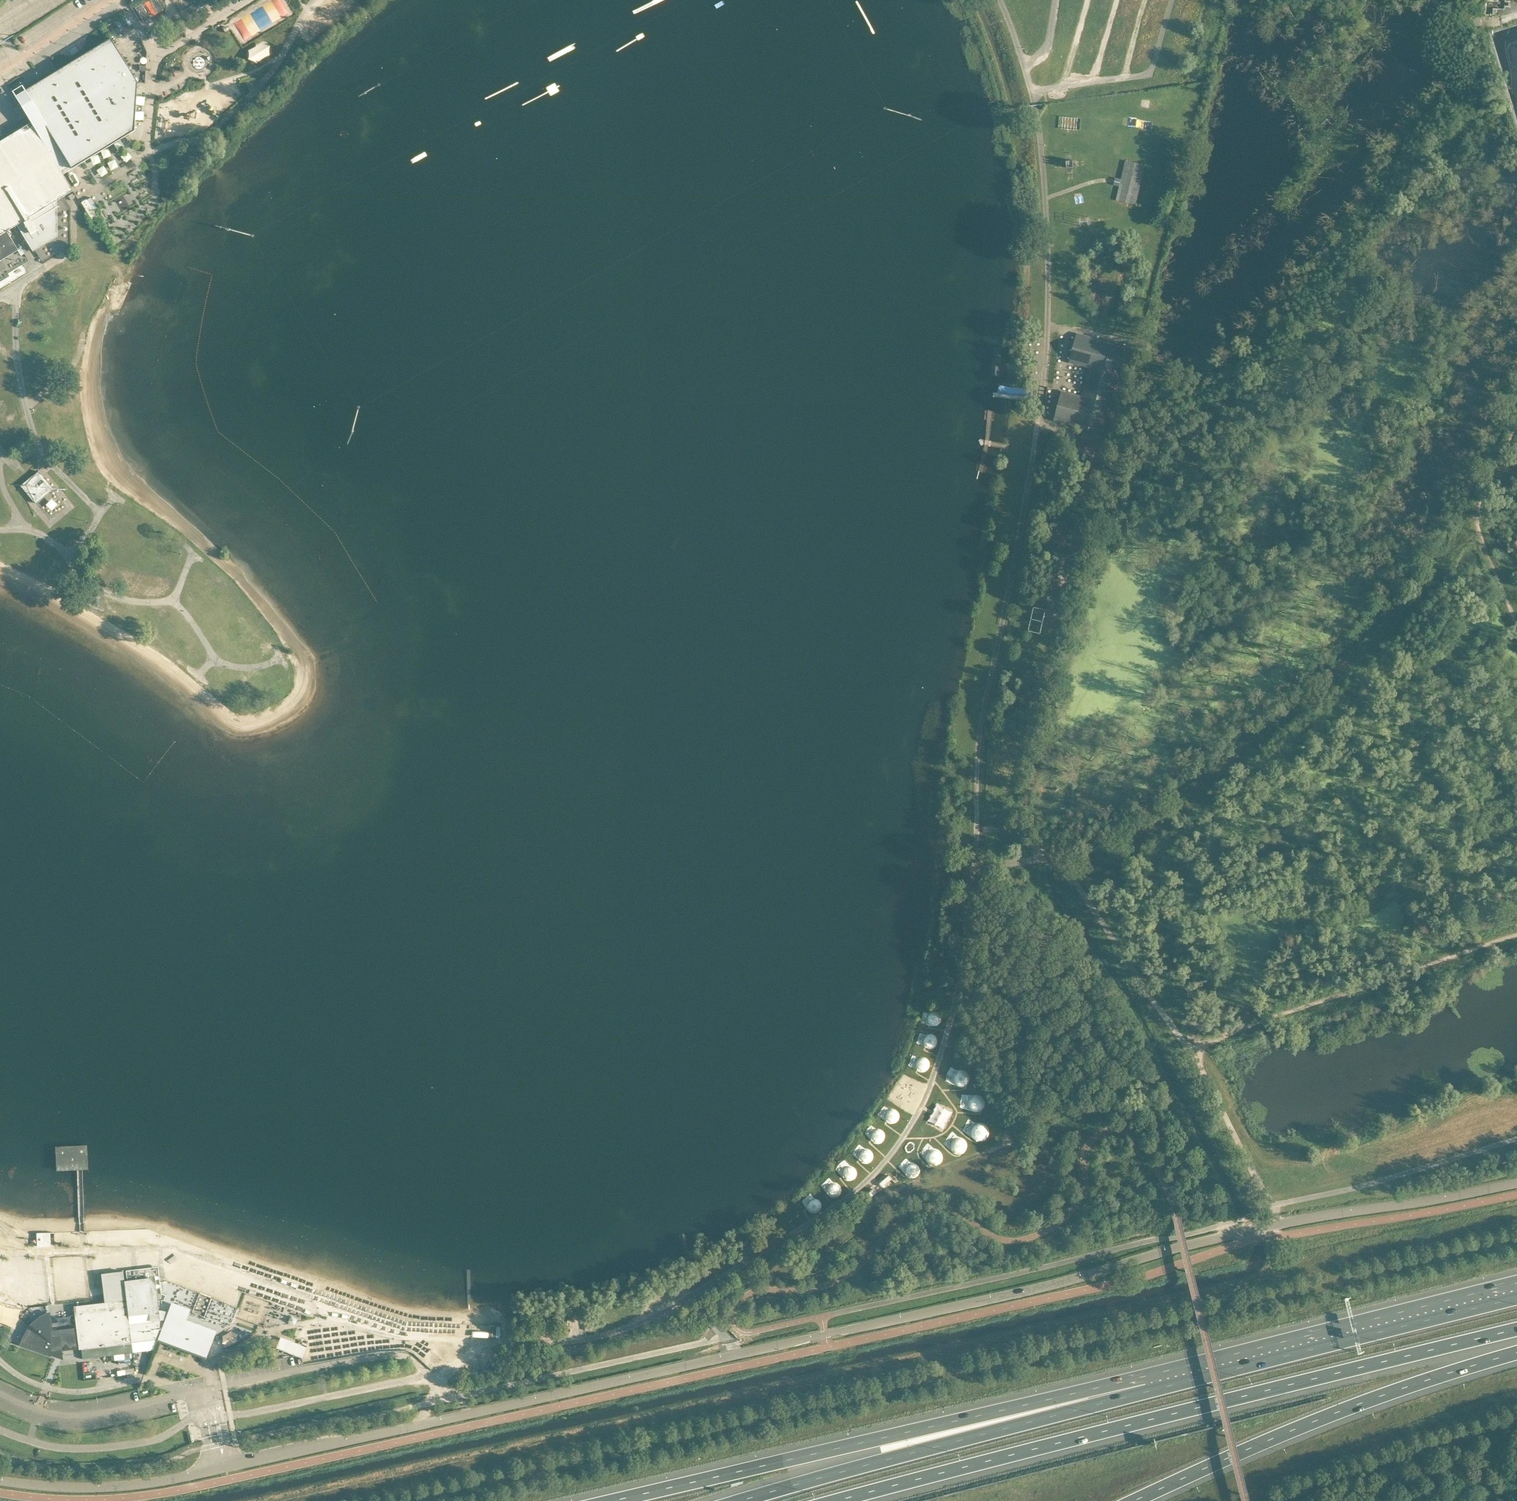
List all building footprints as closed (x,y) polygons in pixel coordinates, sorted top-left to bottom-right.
[(218,0),(176,0),(180,13),(218,0)] [(10,229),(17,225),(33,251),(33,250),(57,236),(56,201),(73,190),(63,173),(134,130),(137,81),(111,38),(51,74),(24,90),(31,101),(22,107),(32,122),(23,127),(20,129),(6,137),(0,141),(0,235),(10,229)] [(1136,205),(1145,164),(1125,160),(1116,200),(1136,205)] [(91,198),(84,201),(93,220),(99,217),(91,198)] [(10,276),(8,273),(29,261),(19,243),(14,246),(8,236),(12,233),(10,229),(0,235),(0,282),(10,276)] [(1063,391),(1055,420),(1103,433),(1126,346),(1078,333),(1070,362),(1090,367),(1082,396),(1063,391)] [(1027,370),(1017,369),(1016,379),(1030,381),(1031,376),(1027,376),(1027,370)] [(38,471),(32,476),(21,485),(35,503),(53,488),(38,471)] [(931,1012),(928,1014),(927,1017),(928,1020),(930,1023),(932,1025),(936,1025),(939,1024),(941,1022),(942,1019),(941,1016),(940,1013),(937,1011),(934,1011),(931,1012)] [(926,1035),(924,1037),(923,1040),(923,1044),(925,1046),(928,1048),(931,1048),(934,1047),(936,1045),(937,1042),(937,1039),(935,1036),(932,1034),(929,1034),(926,1035)] [(918,1058),(916,1060),(915,1063),(916,1067),(917,1069),(920,1071),(923,1071),(926,1070),(929,1068),(930,1065),(929,1062),(927,1059),(925,1057),(921,1057),(918,1058)] [(958,1072),(956,1074),(955,1077),(955,1081),(957,1083),(960,1085),(963,1085),(966,1084),(968,1082),(969,1079),(969,1076),(967,1073),(964,1071),(961,1071),(958,1072)] [(972,1097),(970,1099),(969,1102),(969,1105),(971,1108),(974,1110),(977,1110),(980,1109),(982,1107),(983,1104),(983,1100),(981,1098),(979,1096),(975,1096),(972,1097)] [(888,1109),(886,1112),(885,1115),(885,1118),(887,1121),(890,1122),(893,1123),(896,1122),(898,1119),(899,1116),(899,1113),(897,1110),(895,1109),(891,1108),(888,1109)] [(977,1124),(974,1126),(972,1129),(972,1133),(973,1137),(976,1139),(980,1140),(984,1139),(987,1137),(989,1133),(989,1130),(987,1126),(984,1124),(980,1123),(977,1124)] [(874,1130),(872,1132),(871,1135),(871,1138),(873,1141),(876,1143),(879,1143),(882,1142),(884,1140),(885,1136),(885,1133),(883,1131),(880,1129),(877,1129),(874,1130)] [(955,1139),(953,1141),(952,1145),(952,1148),(954,1150),(957,1152),(960,1152),(963,1151),(965,1149),(966,1146),(966,1143),(964,1140),(962,1138),(958,1138),(955,1139)] [(862,1150),(860,1152),(859,1155),(859,1158),(861,1161),(864,1162),(867,1163),(870,1162),(872,1159),(873,1156),(873,1153),(871,1150),(868,1149),(865,1148),(862,1150)] [(930,1151),(928,1154),(927,1157),(928,1160),(929,1163),(932,1164),(935,1165),(938,1164),(941,1161),(942,1158),(941,1155),(939,1152),(937,1151),(933,1150),(930,1151)] [(909,1165),(906,1167),(905,1170),(906,1173),(907,1176),(910,1178),(913,1178),(916,1177),(919,1174),(920,1171),(919,1168),(917,1165),(915,1164),(912,1163),(909,1165)] [(846,1167),(843,1169),(842,1172),(843,1175),(844,1178),(847,1180),(850,1180),(853,1179),(856,1177),(857,1174),(856,1170),(855,1168),(852,1166),(849,1166),(846,1167)] [(830,1183),(828,1186),(827,1189),(827,1192),(829,1195),(832,1196),(835,1197),(838,1196),(840,1193),(841,1190),(841,1187),(839,1184),(836,1183),(833,1182),(830,1183)] [(810,1199),(808,1201),(807,1204),(808,1207),(809,1210),(812,1212),(815,1212),(818,1211),(821,1209),(822,1206),(821,1202),(819,1200),(817,1198),(814,1198),(810,1199)] [(21,1344),(47,1352),(81,1348),(81,1349),(132,1343),(131,1342),(160,1338),(159,1339),(205,1356),(213,1335),(183,1324),(185,1318),(169,1312),(159,1310),(158,1301),(154,1301),(152,1281),(127,1284),(131,1313),(128,1314),(127,1304),(77,1310),(79,1327),(51,1330),(49,1312),(41,1316),(29,1328),(24,1337),(21,1344)] [(276,1347),(302,1358),(307,1347),(281,1336),(276,1347)]
